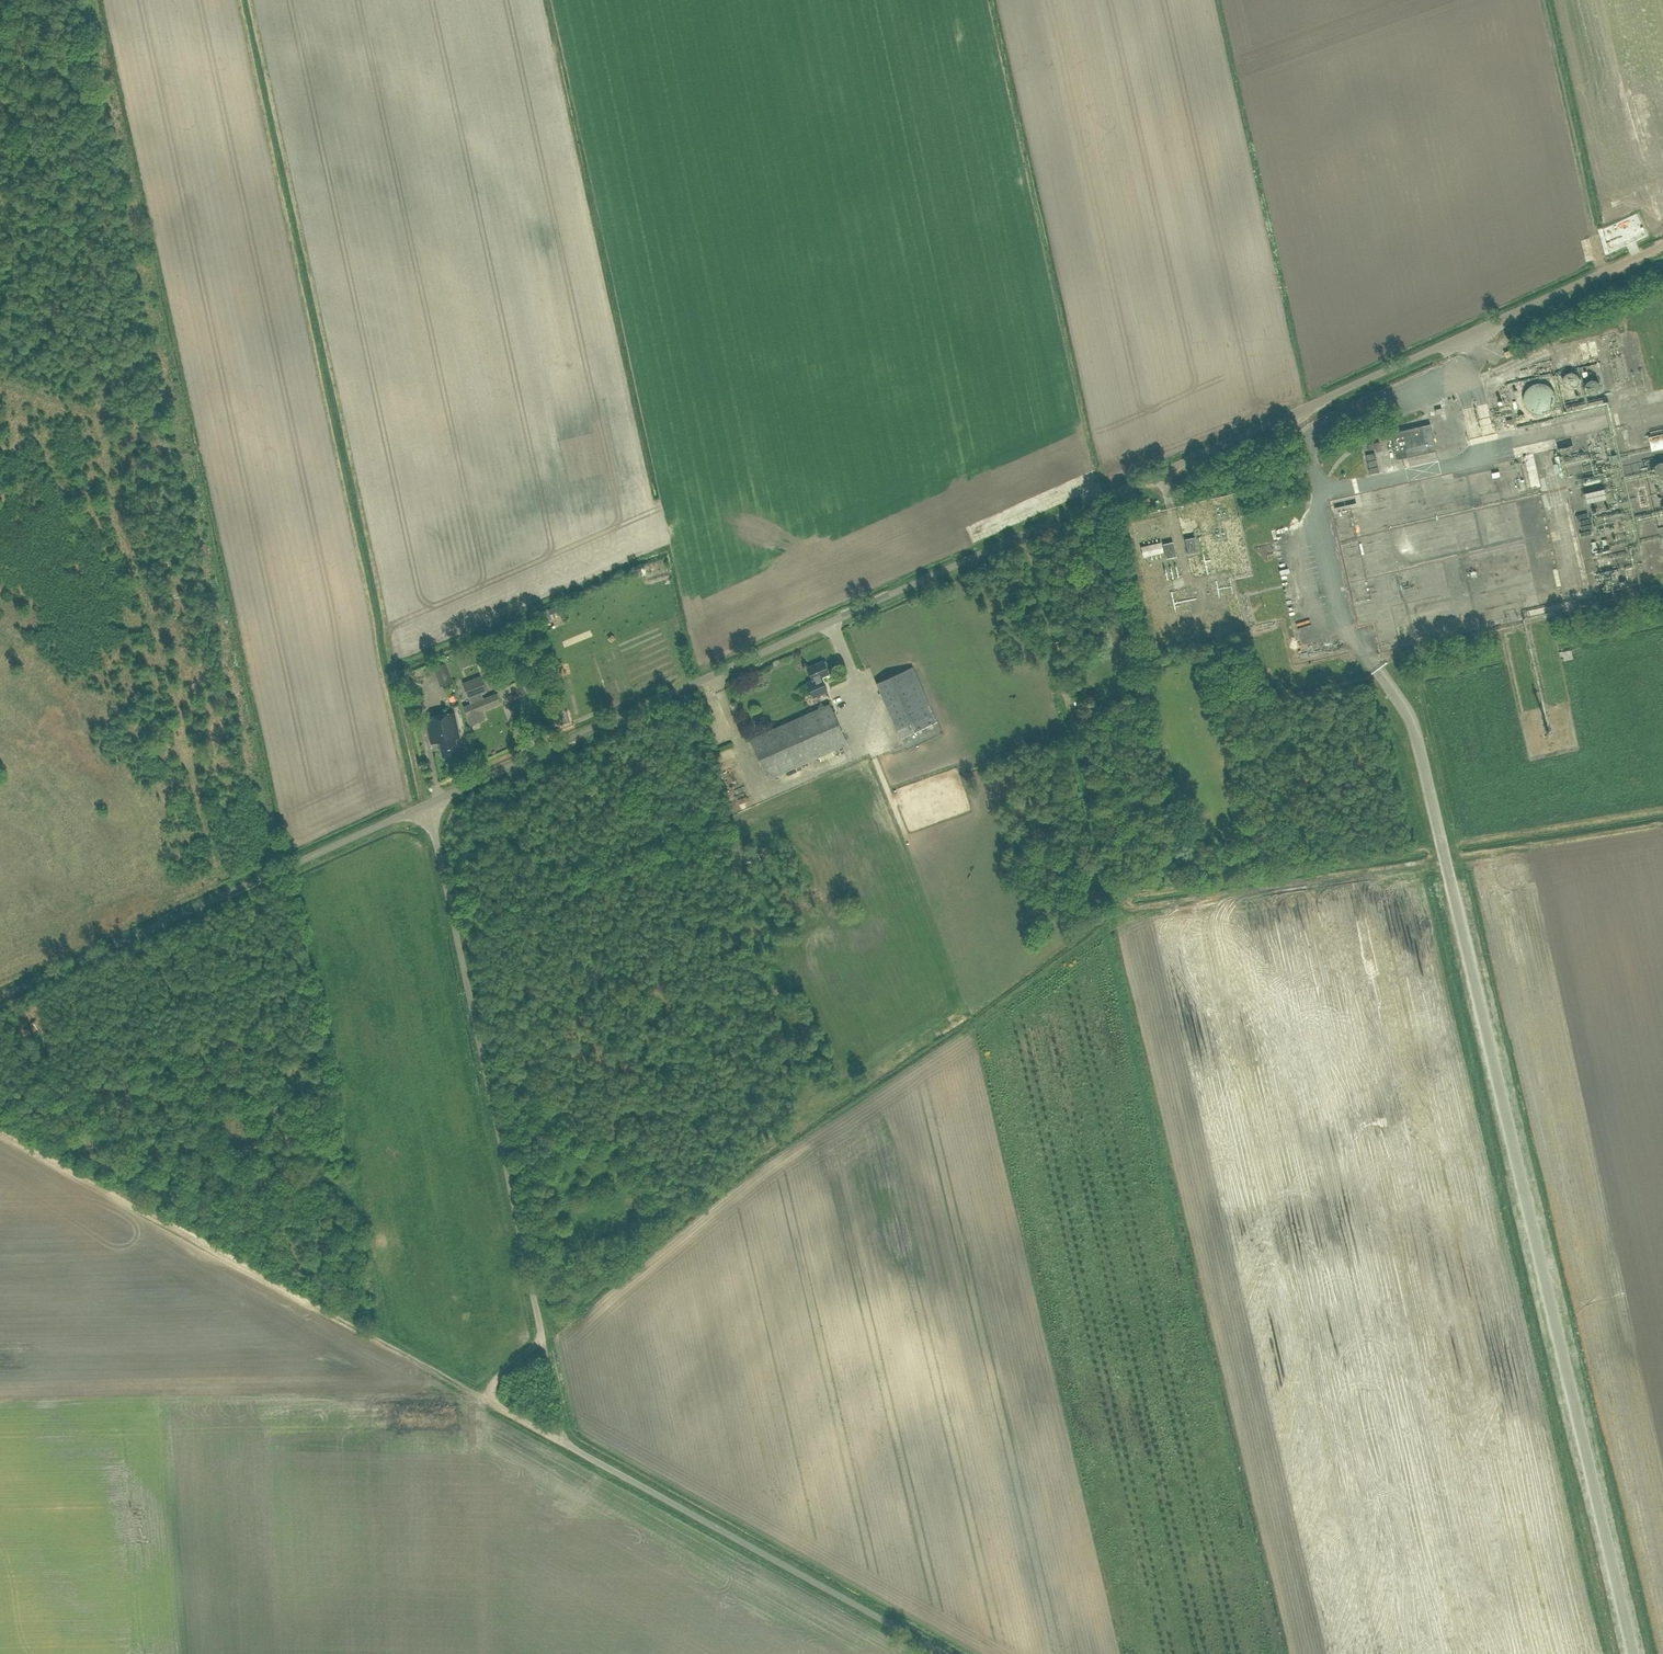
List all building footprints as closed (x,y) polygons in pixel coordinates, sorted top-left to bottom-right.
[(1616,246),(1647,233),(1641,221),(1611,234),(1616,246)] [(1635,241),(1630,242),(1634,254),(1639,252),(1635,241)] [(1619,333),(1620,343),(1631,343),(1631,332),(1619,333)] [(1519,353),(1516,347),(1504,353),(1507,358),(1519,353)] [(1566,379),(1566,380),(1566,381),(1567,382),(1567,383),(1568,383),(1568,384),(1569,384),(1569,385),(1570,385),(1571,385),(1572,385),(1572,386),(1573,385),(1574,385),(1575,385),(1576,385),(1576,384),(1577,384),(1577,383),(1578,383),(1578,382),(1578,381),(1579,381),(1579,380),(1579,379),(1579,378),(1579,377),(1578,377),(1578,376),(1578,375),(1577,375),(1577,374),(1576,374),(1575,373),(1574,373),(1573,373),(1572,373),(1571,373),(1570,373),(1569,373),(1569,374),(1568,374),(1568,375),(1567,375),(1567,376),(1566,377),(1566,378),(1566,379)] [(1587,386),(1587,387),(1587,388),(1587,389),(1587,390),(1588,390),(1588,391),(1589,391),(1589,392),(1590,392),(1590,393),(1591,393),(1592,393),(1592,394),(1593,394),(1594,394),(1595,394),(1595,393),(1596,393),(1597,393),(1598,393),(1598,392),(1599,392),(1599,391),(1600,391),(1600,390),(1600,389),(1601,389),(1601,388),(1601,387),(1601,386),(1601,385),(1601,384),(1600,384),(1600,383),(1600,382),(1599,382),(1599,381),(1598,381),(1598,380),(1597,380),(1596,380),(1595,379),(1594,379),(1593,379),(1592,379),(1592,380),(1591,380),(1590,380),(1589,381),(1588,382),(1588,383),(1587,383),(1587,384),(1587,385),(1587,386)] [(1526,397),(1527,398),(1527,399),(1527,400),(1527,401),(1527,402),(1528,403),(1528,404),(1529,404),(1529,405),(1530,406),(1531,407),(1532,408),(1533,409),(1534,409),(1535,409),(1535,410),(1536,410),(1537,410),(1538,410),(1539,411),(1540,411),(1541,411),(1542,410),(1543,410),(1544,410),(1545,410),(1546,409),(1547,409),(1548,408),(1549,407),(1550,406),(1551,405),(1552,404),(1552,403),(1553,402),(1553,401),(1553,400),(1553,399),(1554,399),(1554,398),(1554,397),(1554,396),(1554,395),(1553,395),(1553,394),(1553,393),(1553,392),(1552,391),(1552,390),(1551,389),(1550,388),(1550,387),(1549,387),(1548,386),(1547,385),(1546,385),(1545,384),(1544,384),(1543,384),(1542,384),(1541,383),(1540,383),(1539,383),(1538,384),(1537,384),(1536,384),(1535,384),(1535,385),(1534,385),(1533,385),(1532,386),(1531,387),(1530,388),(1529,389),(1529,390),(1528,390),(1528,391),(1527,392),(1527,393),(1527,394),(1527,395),(1527,396),(1526,397)] [(1462,400),(1487,397),(1486,387),(1461,391),(1462,400)] [(1648,389),(1649,401),(1662,400),(1662,388),(1648,389)] [(1436,451),(1430,424),(1391,433),(1395,452),(1405,450),(1407,457),(1436,451)] [(1649,437),(1652,451),(1662,448),(1662,433),(1649,437)] [(1575,447),(1584,446),(1583,436),(1574,437),(1575,447)] [(1533,445),(1516,446),(1516,454),(1534,453),(1533,445)] [(1378,465),(1378,460),(1377,460),(1377,453),(1369,454),(1370,465),(1378,465)] [(1534,487),(1543,484),(1534,454),(1525,457),(1534,487)] [(1654,471),(1654,472),(1654,473),(1655,474),(1655,475),(1655,476),(1656,476),(1656,477),(1657,478),(1657,479),(1658,479),(1659,480),(1660,480),(1660,481),(1661,481),(1662,481),(1662,460),(1661,461),(1660,461),(1659,461),(1659,462),(1658,462),(1658,463),(1657,463),(1657,464),(1656,464),(1656,465),(1655,466),(1655,467),(1655,468),(1654,468),(1654,469),(1654,470),(1654,471)] [(1589,501),(1608,498),(1606,488),(1587,492),(1589,501)] [(1357,535),(1367,532),(1363,519),(1353,522),(1357,535)] [(1198,552),(1194,537),(1185,539),(1188,554),(1198,552)] [(1163,552),(1161,542),(1142,547),(1144,557),(1163,552)] [(1176,557),(1173,542),(1163,544),(1166,559),(1176,557)] [(1524,557),(1525,562),(1553,555),(1552,550),(1524,557)] [(1354,565),(1358,579),(1364,577),(1360,563),(1354,565)] [(1566,660),(1575,658),(1573,649),(1564,651),(1566,660)] [(828,674),(823,661),(807,668),(812,680),(807,683),(813,698),(827,692),(821,677),(828,674)] [(446,663),(433,667),(440,686),(452,682),(446,663)] [(938,721),(913,667),(877,683),(902,737),(938,721)] [(521,696),(536,689),(528,671),(514,677),(521,696)] [(487,692),(481,676),(463,683),(471,704),(463,707),(470,724),(484,719),(481,711),(500,704),(496,694),(483,699),(481,695),(487,692)] [(847,744),(830,704),(749,739),(767,779),(819,757),(820,761),(834,755),(832,751),(847,744)] [(460,738),(454,712),(425,718),(431,744),(439,742),(443,757),(458,754),(455,738),(460,738)] [(835,764),(847,760),(846,755),(834,759),(835,764)] [(780,784),(794,781),(792,773),(779,776),(780,784)]
